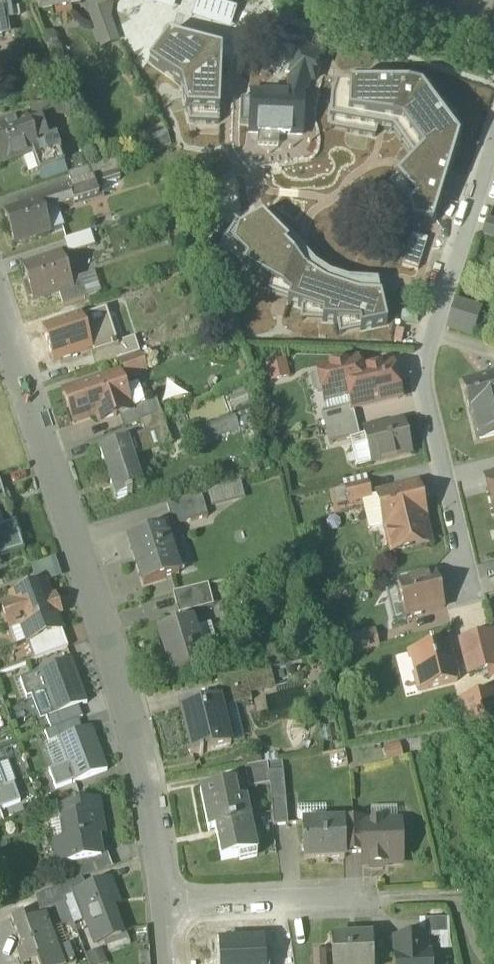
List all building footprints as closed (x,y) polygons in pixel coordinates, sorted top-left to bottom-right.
[(42,9),(45,9),(45,11),(55,10),(55,6),(72,4),(72,6),(81,4),(81,2),(84,1),(84,0),(41,0),(42,9)] [(92,10),(105,44),(120,39),(108,5),(92,10)] [(0,8),(0,37),(11,35),(7,18),(5,18),(3,7),(0,8)] [(295,69),(288,91),(287,97),(305,98),(305,94),(311,74),(315,75),(325,78),(329,64),(318,60),(321,52),(298,45),(296,53),(295,53),(291,68),(295,69)] [(450,228),(455,134),(451,133),(452,114),(433,113),(434,90),(336,85),(333,130),(408,133),(406,180),(392,180),(391,198),(415,199),(414,226),(450,228)] [(287,97),(251,95),(251,103),(241,102),(240,127),(250,127),(249,135),(251,136),(252,143),(270,143),(272,136),(303,138),(305,98),(287,97)] [(66,103),(31,107),(33,121),(72,117),(66,103)] [(0,130),(0,166),(23,158),(35,154),(38,153),(36,146),(28,121),(0,130)] [(158,147),(173,141),(169,131),(154,137),(158,147)] [(55,140),(36,146),(38,153),(35,154),(42,173),(64,166),(55,140)] [(35,154),(23,158),(30,177),(42,173),(35,154)] [(180,168),(172,171),(174,180),(183,178),(180,168)] [(89,169),(70,177),(74,189),(94,182),(89,169)] [(74,189),(69,190),(75,206),(99,198),(94,182),(74,189)] [(374,329),(390,331),(394,281),(348,277),(316,257),(315,256),(306,270),(276,218),(277,207),(266,201),(267,186),(237,204),(240,210),(257,200),(260,201),(247,221),(235,220),(234,224),(217,251),(217,258),(263,287),(264,287),(276,309),(279,275),(286,271),(285,277),(292,281),(291,287),(301,305),(312,306),(303,319),(366,324),(374,329)] [(69,188),(38,199),(43,216),(75,206),(69,190),(69,188)] [(32,207),(5,216),(15,248),(50,236),(43,216),(38,199),(30,202),(32,207)] [(488,221),(483,235),(493,238),(493,223),(488,221)] [(91,232),(64,241),(69,255),(95,246),(91,232)] [(63,256),(23,269),(28,284),(23,286),(29,301),(33,300),(34,301),(59,293),(64,307),(88,299),(81,279),(71,282),(63,256)] [(84,277),(91,296),(105,291),(97,272),(84,277)] [(481,310),(456,302),(448,327),(473,335),(481,310)] [(82,317),(44,330),(54,361),(61,359),(62,361),(73,357),(72,355),(91,349),(93,354),(118,346),(117,343),(111,324),(87,332),(82,317)] [(118,346),(93,354),(97,366),(138,352),(133,338),(117,343),(118,346)] [(140,357),(122,363),(127,377),(145,371),(140,357)] [(285,361),(268,365),(272,381),(271,381),(272,382),(289,377),(285,361)] [(393,366),(360,374),(357,362),(318,372),(324,395),(339,391),(346,396),(349,395),(352,406),(353,411),(354,411),(401,399),(393,366)] [(120,374),(65,393),(75,423),(98,415),(100,422),(122,415),(121,413),(130,410),(129,406),(130,405),(120,374)] [(463,384),(471,418),(473,417),(478,441),(480,440),(479,438),(493,434),(493,377),(463,384)] [(130,410),(121,413),(122,415),(126,428),(141,423),(162,416),(157,401),(130,410)] [(352,406),(323,414),(327,429),(357,422),(354,411),(353,411),(352,406)] [(208,443),(248,429),(242,411),(202,425),(208,443)] [(172,448),(162,416),(141,423),(146,439),(158,435),(163,451),(172,448)] [(357,422),(327,429),(330,445),(360,438),(357,422)] [(405,423),(364,433),(372,464),(412,454),(405,423)] [(129,443),(100,452),(116,502),(133,497),(132,495),(144,491),(129,443)] [(486,479),(493,512),(493,477),(486,479)] [(368,483),(345,489),(349,504),(372,499),(368,483)] [(418,486),(377,495),(385,527),(387,527),(393,552),(431,543),(425,518),(426,518),(418,486)] [(202,494),(167,504),(174,528),(209,518),(202,494)] [(24,551),(16,527),(5,530),(0,516),(0,559),(24,551)] [(165,528),(130,539),(145,587),(180,575),(165,528)] [(437,576),(398,585),(402,602),(401,602),(405,616),(406,616),(406,617),(412,616),(413,617),(423,615),(423,613),(445,608),(437,576)] [(45,585),(12,597),(13,602),(2,606),(10,628),(21,624),(28,644),(32,642),(62,631),(56,616),(60,615),(54,598),(50,600),(45,585)] [(209,585),(174,594),(180,615),(214,606),(209,585)] [(193,621),(159,631),(173,677),(207,666),(202,649),(193,621)] [(62,631),(32,642),(39,661),(68,650),(62,631)] [(376,632),(344,639),(349,656),(380,648),(376,632)] [(461,640),(470,675),(493,669),(493,640),(492,633),(461,640)] [(217,644),(202,649),(207,666),(223,661),(217,644)] [(448,644),(417,652),(423,675),(415,676),(419,692),(458,682),(448,644)] [(46,670),(20,680),(27,698),(32,697),(41,721),(47,719),(79,707),(87,703),(71,661),(46,670)] [(227,696),(181,708),(193,755),(231,746),(222,707),(252,700),(246,674),(223,679),(227,696)] [(462,724),(493,722),(493,690),(460,692),(462,724)] [(79,707),(47,719),(51,729),(79,720),(83,718),(79,707)] [(57,740),(83,731),(79,720),(51,729),(45,732),(49,744),(57,740)] [(83,731),(57,740),(66,765),(49,771),(56,790),(107,771),(91,728),(83,731)] [(283,762),(269,764),(270,773),(284,771),(283,762)] [(269,764),(246,768),(250,789),(271,785),(270,773),(269,764)] [(21,803),(14,784),(6,787),(0,770),(0,811),(21,803)] [(284,771),(270,773),(271,785),(272,803),(287,801),(284,771)] [(238,801),(235,784),(200,791),(208,831),(215,830),(221,861),(257,854),(246,800),(238,801)] [(97,801),(61,807),(67,841),(55,843),(59,867),(102,859),(98,836),(103,835),(97,801)] [(289,826),(287,801),(272,803),(274,827),(289,826)] [(363,822),(345,823),(346,854),(363,854),(362,825),(364,825),(363,822)] [(345,823),(303,824),(304,860),(346,859),(346,854),(345,823)] [(364,825),(362,825),(363,854),(364,866),(403,865),(402,846),(399,843),(398,824),(364,825)] [(82,879),(60,887),(65,900),(78,895),(77,894),(86,890),(82,879)] [(86,890),(77,894),(78,895),(98,947),(122,937),(109,903),(116,900),(109,882),(86,890)] [(60,887),(35,897),(39,910),(65,900),(60,887)] [(26,924),(23,914),(11,919),(27,963),(29,963),(37,961),(38,963),(63,963),(46,917),(26,924)] [(447,920),(426,921),(427,935),(448,934),(447,920)] [(332,939),(333,963),(374,963),(373,938),(332,939)] [(397,941),(398,963),(431,963),(431,956),(427,956),(426,940),(397,941)] [(221,944),(222,963),(265,963),(264,942),(221,944)]
